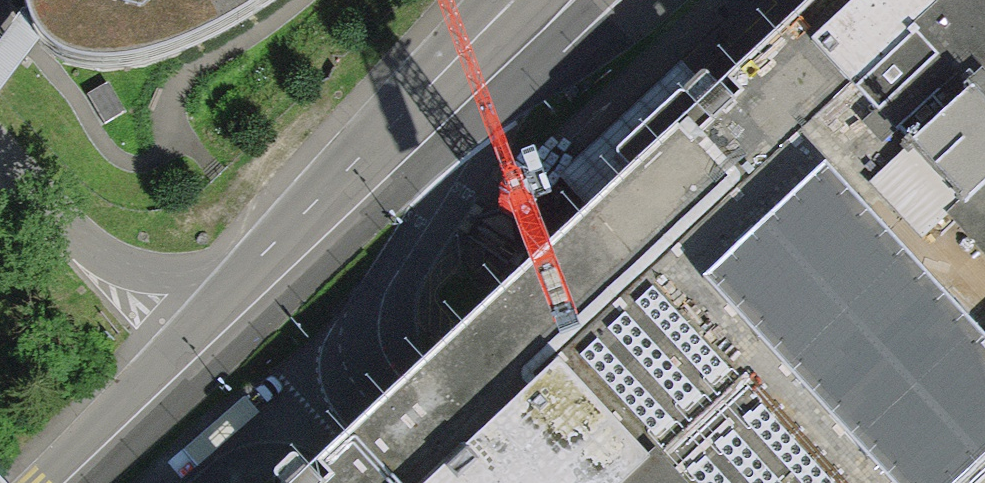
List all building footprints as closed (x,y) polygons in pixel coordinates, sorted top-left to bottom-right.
[(32,1),(35,16),(38,27),(41,35),(47,43),(64,57),(117,63),(195,44),(272,0),(32,0),(32,1)] [(716,99),(589,218),(406,388),(352,437),(319,467),(334,482),(984,482),(984,0),(824,0),(716,99)] [(555,182),(589,218),(716,99),(709,91),(682,62),(614,126),(555,182)] [(296,463),(274,482),(315,482),(296,463)]
